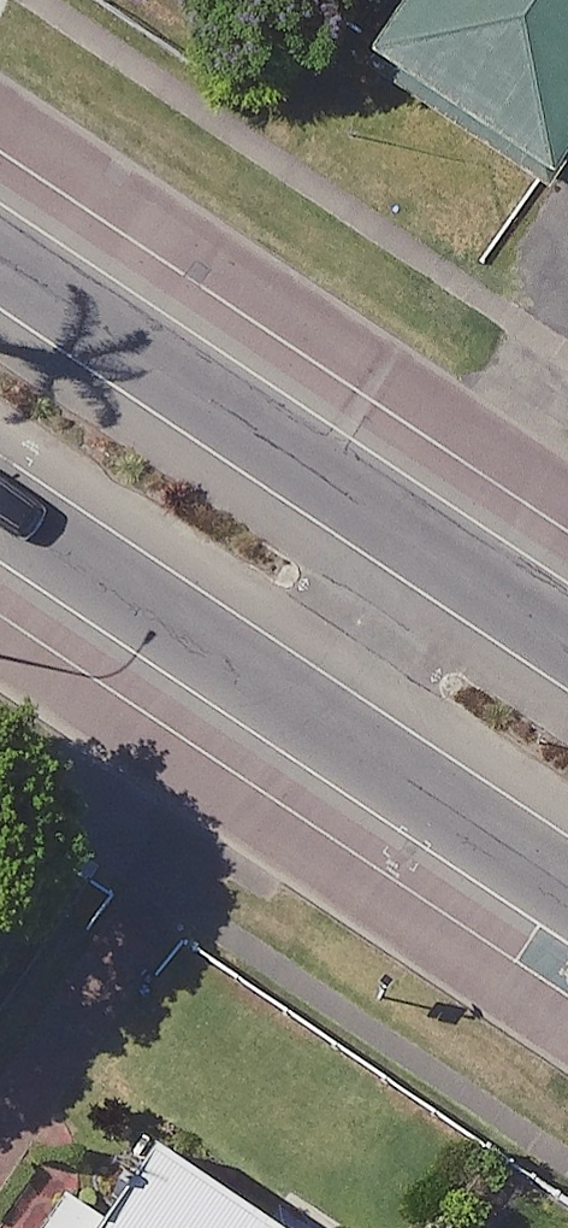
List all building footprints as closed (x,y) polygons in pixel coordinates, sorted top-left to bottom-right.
[(381,56),(557,175),(567,159),(567,0),(418,0),(381,56)] [(160,1141),(103,1227),(291,1227),(160,1141)]
